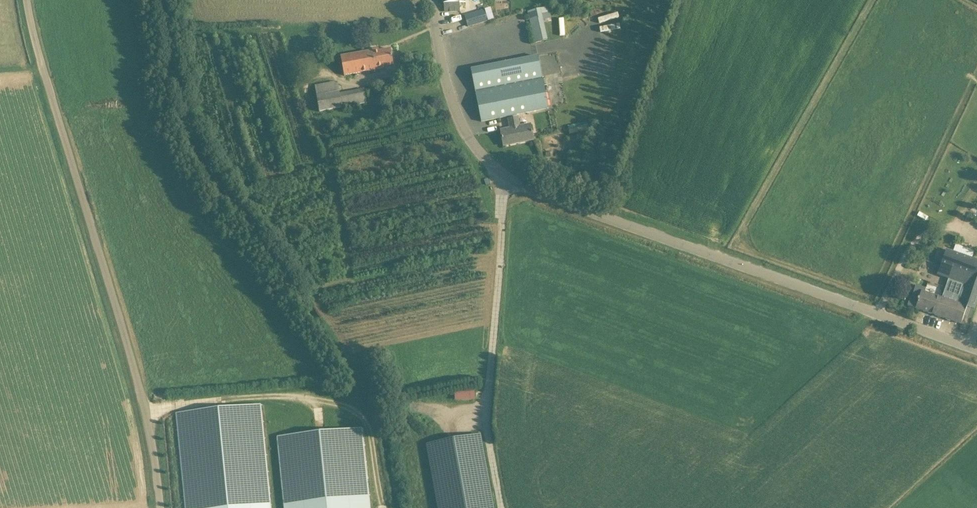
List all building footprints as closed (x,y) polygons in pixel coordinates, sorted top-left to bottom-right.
[(466,10),(466,9),(470,9),(469,0),(467,0),(466,0),(443,0),(444,3),(444,11),(460,11),(466,10)] [(535,43),(547,40),(542,19),(551,17),(548,6),(528,10),(535,43)] [(488,21),(485,10),(465,16),(468,27),(488,21)] [(193,16),(185,16),(184,24),(193,25),(193,16)] [(562,34),(558,18),(552,20),(557,36),(562,34)] [(394,65),(391,49),(379,52),(378,49),(340,56),(344,76),(385,68),(384,66),(394,65)] [(548,108),(541,74),(538,56),(471,70),(482,122),(548,108)] [(364,89),(340,93),(338,83),(335,84),(335,82),(315,85),(317,95),(319,112),(342,108),(342,107),(367,103),(364,89)] [(501,130),(501,133),(502,137),(502,139),(503,139),(504,146),(534,140),(531,123),(520,125),(519,117),(509,119),(511,129),(501,130)] [(969,277),(960,305),(967,307),(974,309),(976,301),(976,260),(946,250),(940,266),(969,277)] [(949,279),(942,298),(936,315),(938,316),(938,317),(940,318),(941,317),(961,324),(967,307),(960,305),(969,277),(940,266),(937,275),(949,279)] [(916,308),(936,315),(942,298),(925,292),(926,288),(916,285),(912,297),(911,296),(908,306),(916,308)] [(457,391),(457,400),(478,399),(478,391),(457,391)] [(215,430),(224,435),(225,445),(227,445),(234,449),(236,444),(241,444),(250,429),(264,428),(263,405),(176,411),(185,416),(190,415),(197,419),(203,419),(208,422),(206,425),(215,430)] [(277,436),(284,507),(373,507),(365,427),(277,436)] [(479,435),(429,444),(440,507),(492,507),(479,435)] [(234,449),(226,450),(226,454),(229,454),(229,458),(235,458),(234,449)] [(272,492),(261,492),(261,490),(242,491),(244,497),(233,498),(233,492),(231,493),(223,493),(223,495),(222,496),(230,496),(230,499),(224,499),(222,500),(219,492),(219,507),(211,507),(272,507),(272,492)] [(196,504),(193,504),(192,498),(186,500),(187,507),(197,507),(196,504)]
